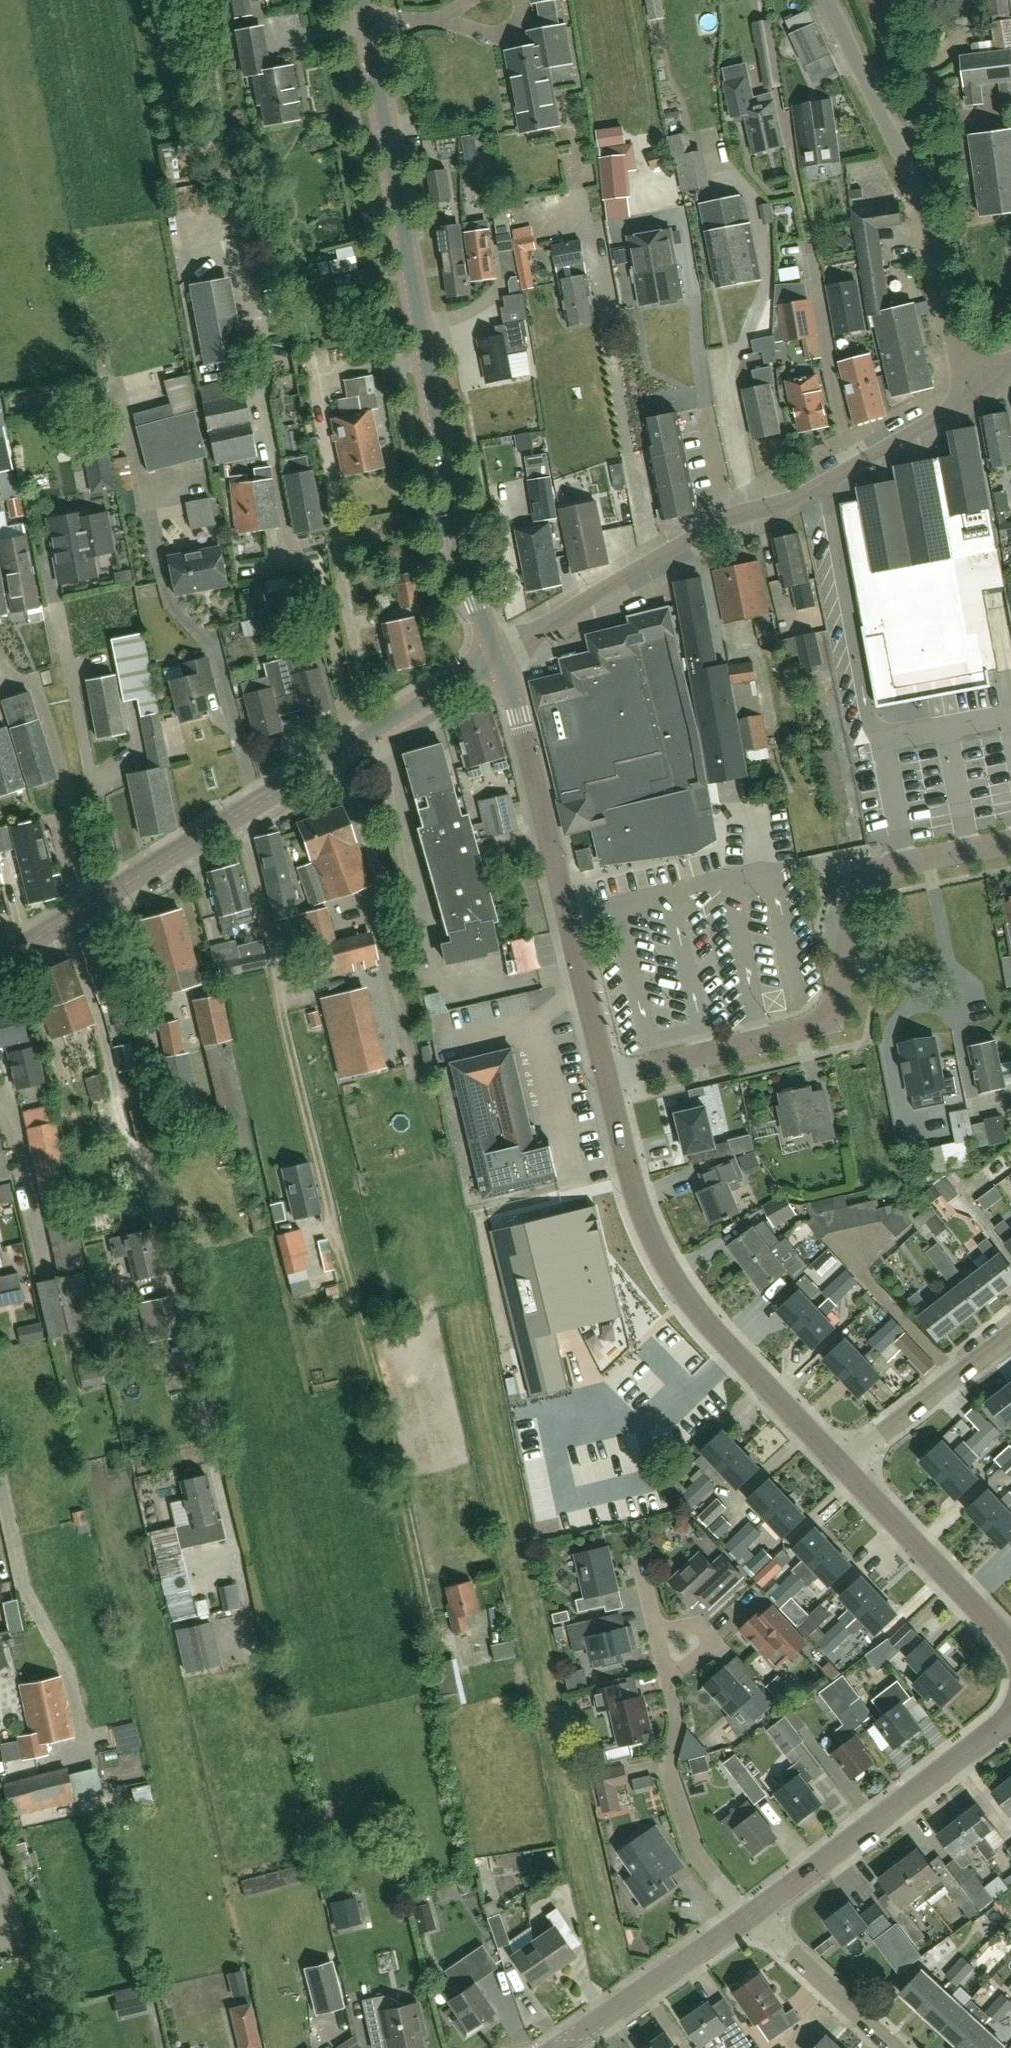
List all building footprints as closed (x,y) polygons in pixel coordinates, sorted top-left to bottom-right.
[(665,17),(662,0),(648,3),(650,20),(665,17)] [(1010,13),(1010,12),(1009,0),(987,0),(990,16),(1010,13)] [(508,49),(523,131),(560,124),(549,62),(573,58),(565,15),(532,22),(536,44),(508,49)] [(1009,19),(991,22),(994,41),(996,51),(1010,49),(1010,18),(1009,19)] [(815,23),(792,34),(806,65),(830,54),(815,23)] [(261,27),(237,31),(245,76),(254,74),(259,104),(262,104),(266,125),(297,119),(292,91),(295,91),(290,66),(268,70),(261,27)] [(996,51),(961,56),(964,87),(966,106),(984,104),(983,85),(1003,83),(1005,97),(1010,96),(1010,49),(996,51)] [(761,65),(765,89),(780,86),(781,86),(777,63),(761,65)] [(775,100),(758,105),(753,106),(745,77),(724,83),(734,118),(746,115),(754,153),(770,149),(785,145),(775,100)] [(841,161),(833,100),(794,105),(802,166),(841,161)] [(969,136),(976,184),(980,206),(981,215),(1010,211),(1010,129),(969,136)] [(480,174),(475,135),(463,136),(468,175),(480,174)] [(604,200),(606,220),(632,216),(630,197),(631,197),(628,172),(638,170),(634,144),(600,149),(604,200)] [(451,199),(446,169),(429,172),(434,201),(451,199)] [(703,173),(682,178),(685,192),(707,187),(703,173)] [(763,279),(746,202),(740,196),(724,200),(701,205),(719,288),(741,283),(763,279)] [(506,200),(493,202),(500,252),(513,250),(506,200)] [(771,203),(761,205),(764,225),(774,223),(771,203)] [(934,386),(925,347),(917,316),(915,305),(894,309),(890,310),(883,265),(878,228),(902,225),(899,203),(869,207),(853,209),(859,253),(866,298),(868,314),(868,316),(874,315),(893,396),(914,391),(933,386),(934,386)] [(777,227),(787,226),(785,205),(774,207),(777,227)] [(471,294),(466,249),(462,226),(441,229),(449,297),(471,294)] [(661,227),(650,229),(645,230),(646,235),(630,238),(636,271),(634,271),(636,282),(638,282),(642,305),(662,302),(663,305),(664,305),(679,302),(679,299),(684,298),(682,288),(685,287),(681,262),(677,262),(672,230),(662,232),(661,227)] [(498,277),(492,230),(468,234),(474,281),(475,281),(477,282),(484,281),(485,279),(498,277)] [(513,239),(515,248),(521,281),(533,279),(528,251),(537,250),(534,235),(513,239)] [(542,250),(553,248),(557,268),(560,281),(561,281),(570,326),(597,321),(589,276),(588,276),(586,262),(582,239),(553,245),(553,241),(541,243),(542,250)] [(512,277),(509,281),(511,296),(521,294),(518,276),(512,277)] [(230,278),(188,285),(203,365),(245,358),(230,278)] [(861,315),(858,298),(854,281),(827,287),(836,333),(864,328),(861,315)] [(524,295),(508,297),(510,307),(525,304),(524,295)] [(818,336),(811,299),(778,304),(784,342),(818,336)] [(528,335),(525,320),(495,326),(497,335),(480,339),(489,381),(514,376),(510,354),(528,351),(525,335),(528,335)] [(776,346),(763,349),(766,364),(777,361),(777,360),(776,346)] [(867,401),(872,418),(887,414),(871,354),(854,359),(861,385),(863,385),(865,391),(862,392),(865,402),(867,401)] [(861,385),(854,359),(839,363),(856,423),(872,418),(867,401),(865,402),(862,392),(865,391),(863,385),(861,385)] [(776,384),(772,368),(772,366),(759,369),(753,370),(755,383),(753,383),(755,389),(744,391),(754,439),(768,436),(781,433),(771,386),(776,384)] [(149,473),(208,457),(196,412),(199,412),(189,376),(165,381),(175,418),(156,423),(152,408),(134,413),(149,473)] [(378,409),(371,376),(346,381),(350,399),(359,397),(362,413),(333,419),(344,474),(384,466),(373,410),(378,409)] [(818,377),(805,380),(791,383),(796,406),(795,407),(796,413),(797,412),(802,432),(816,429),(830,426),(822,391),(822,392),(818,377)] [(227,382),(199,388),(215,465),(257,456),(244,395),(230,398),(227,382)] [(646,418),(652,447),(649,448),(664,520),(698,513),(685,449),(678,411),(646,418)] [(992,466),(1010,463),(1010,420),(1010,413),(983,418),(992,466)] [(6,444),(2,428),(0,428),(0,473),(12,470),(6,444)] [(997,670),(999,669),(984,592),(1006,588),(999,550),(1004,549),(988,468),(981,429),(964,432),(964,429),(953,431),(957,454),(936,458),(935,458),(935,459),(910,464),(897,466),(899,480),(890,482),(859,487),(859,488),(862,500),(847,502),(841,503),(866,638),(872,637),(886,634),(889,649),(894,674),(896,688),(918,684),(972,674),(975,689),(991,686),(988,671),(997,670)] [(87,471),(111,467),(107,444),(83,448),(87,471)] [(547,455),(525,458),(529,481),(530,481),(536,520),(556,517),(550,478),(551,478),(547,455)] [(133,489),(127,456),(114,458),(111,459),(115,479),(117,492),(119,491),(123,514),(124,514),(137,512),(133,489)] [(628,488),(623,463),(611,466),(616,490),(628,488)] [(281,528),(272,469),(255,471),(256,483),(254,483),(259,530),(281,528)] [(309,473),(286,478),(296,533),(323,528),(313,473),(309,473)] [(259,530),(254,483),(249,484),(248,477),(232,478),(237,533),(259,530)] [(33,519),(32,497),(17,498),(19,520),(33,519)] [(192,530),(216,525),(211,499),(187,504),(192,530)] [(592,568),(610,564),(597,502),(579,506),(562,510),(575,572),(592,568)] [(107,510),(49,521),(61,585),(98,578),(94,554),(115,550),(107,510)] [(1002,537),(1010,535),(1010,522),(1000,524),(1002,537)] [(12,613),(40,608),(25,523),(0,528),(0,545),(12,613)] [(564,585),(551,524),(518,531),(530,592),(564,585)] [(800,535),(774,540),(784,587),(793,585),(799,610),(816,606),(800,535)] [(228,586),(221,549),(170,558),(177,595),(228,586)] [(726,623),(771,613),(760,562),(715,572),(726,623)] [(0,567),(0,615),(9,614),(0,567)] [(400,608),(388,611),(391,624),(383,626),(393,670),(426,663),(416,618),(421,616),(419,604),(413,572),(394,576),(400,608)] [(690,672),(711,782),(749,775),(735,696),(732,685),(729,665),(719,666),(703,578),(676,583),(692,671),(690,672)] [(564,673),(532,681),(540,712),(541,712),(570,831),(591,826),(600,860),(670,842),(720,829),(701,737),(676,636),(678,636),(671,606),(630,616),(632,624),(628,625),(609,629),(590,641),(592,650),(561,657),(564,673)] [(788,655),(800,654),(803,669),(824,664),(817,632),(796,637),(784,639),(788,655)] [(139,698),(143,718),(153,770),(130,774),(142,837),(176,830),(164,769),(169,768),(159,712),(160,712),(144,633),(113,640),(126,701),(139,698)] [(216,691),(207,657),(184,663),(187,677),(172,681),(182,721),(209,714),(204,694),(216,691)] [(304,716),(307,716),(308,720),(322,716),(321,712),(331,709),(320,667),(295,674),(290,658),(277,661),(287,695),(298,692),(304,716)] [(287,695),(277,661),(265,664),(268,676),(242,683),(257,738),(284,731),(275,698),(287,695)] [(730,665),(733,685),(757,681),(754,662),(730,665)] [(125,734),(115,677),(88,682),(98,739),(125,734)] [(733,685),(732,685),(735,696),(759,692),(757,681),(733,685)] [(30,691),(0,700),(10,731),(11,730),(29,787),(58,778),(40,721),(40,722),(30,691)] [(472,713),(485,760),(492,758),(495,768),(507,765),(490,707),(472,713)] [(458,717),(453,719),(463,754),(461,754),(464,766),(467,765),(470,776),(481,773),(478,762),(485,760),(472,713),(469,713),(469,711),(466,712),(458,714),(458,717)] [(764,714),(739,718),(745,751),(769,746),(764,714)] [(25,788),(6,727),(0,729),(0,796),(25,788)] [(440,742),(421,747),(478,955),(484,954),(489,953),(489,950),(501,947),(496,921),(497,920),(489,893),(475,840),(494,835),(518,829),(509,793),(477,800),(482,822),(471,825),(463,794),(455,796),(440,742)] [(478,955),(421,747),(402,752),(422,825),(417,827),(446,933),(450,932),(452,942),(442,945),(446,961),(478,955)] [(930,773),(914,776),(916,787),(932,785),(930,773)] [(307,893),(305,893),(310,907),(326,901),(326,899),(370,883),(360,852),(343,805),(297,822),(312,861),(298,867),(307,893)] [(47,899),(59,896),(65,895),(60,875),(54,876),(40,820),(26,824),(31,843),(33,842),(47,899)] [(26,824),(11,827),(17,848),(30,903),(47,899),(33,842),(31,843),(26,824)] [(0,828),(0,852),(13,849),(7,826),(0,828)] [(269,885),(276,917),(296,912),(290,880),(279,832),(255,838),(267,886),(269,885)] [(583,872),(596,869),(591,848),(578,851),(583,872)] [(232,926),(235,925),(255,919),(239,863),(207,872),(222,924),(225,937),(234,935),(232,926)] [(300,914),(308,948),(315,947),(323,977),(354,970),(352,964),(363,961),(364,967),(377,964),(369,932),(336,940),(333,930),(328,907),(300,914)] [(215,968),(198,973),(181,909),(139,921),(159,994),(201,983),(201,984),(218,979),(215,968)] [(98,1004),(111,1000),(114,1009),(124,1005),(118,980),(114,982),(101,930),(77,945),(94,991),(98,1004)] [(516,959),(507,961),(507,965),(509,975),(519,973),(538,968),(533,946),(531,937),(512,941),(514,950),(516,959)] [(265,968),(261,951),(217,961),(220,977),(265,968)] [(52,1038),(73,1031),(93,1023),(71,960),(29,974),(52,1038)] [(144,1019),(137,997),(131,999),(127,990),(122,992),(125,1001),(124,1002),(129,1023),(144,1019)] [(439,992),(423,996),(427,1015),(434,1014),(435,1015),(448,1011),(439,992)] [(221,993),(193,999),(203,1045),(204,1045),(222,1123),(223,1123),(231,1154),(253,1148),(245,1117),(247,1117),(230,1040),(232,1040),(221,993)] [(10,1051),(7,1052),(15,1087),(43,1081),(35,1046),(33,1046),(31,1035),(26,1037),(19,1006),(0,1011),(0,1043),(7,1041),(10,1051)] [(177,1020),(168,1022),(159,1023),(165,1055),(183,1051),(177,1020)] [(954,1077),(943,1079),(936,1039),(902,1046),(905,1060),(902,1060),(905,1073),(907,1073),(911,1093),(943,1087),(945,1094),(957,1092),(954,1077)] [(997,1041),(971,1047),(981,1092),(1007,1087),(997,1041)] [(113,1047),(114,1053),(119,1073),(137,1068),(131,1042),(113,1047)] [(529,1114),(513,1049),(489,1054),(488,1050),(476,1053),(477,1057),(453,1063),(485,1198),(559,1180),(549,1138),(539,1140),(532,1113),(529,1114)] [(199,1108),(187,1052),(162,1057),(173,1113),(199,1108)] [(100,1074),(85,1078),(92,1101),(107,1097),(100,1074)] [(811,1092),(810,1088),(783,1094),(788,1115),(784,1116),(789,1135),(815,1129),(818,1141),(834,1137),(824,1089),(811,1092)] [(687,1153),(691,1152),(693,1164),(732,1155),(729,1142),(715,1145),(706,1107),(694,1110),(693,1105),(671,1110),(676,1132),(681,1131),(687,1153)] [(43,1123),(26,1127),(29,1145),(59,1277),(36,1282),(49,1338),(69,1334),(68,1332),(80,1330),(83,1345),(99,1341),(96,1326),(84,1271),(62,1162),(63,1161),(58,1137),(53,1112),(41,1115),(43,1123)] [(1002,1115),(985,1119),(990,1145),(1008,1141),(1002,1115)] [(910,1180),(978,1161),(969,1131),(927,1143),(932,1161),(906,1167),(910,1180)] [(701,1192),(715,1222),(741,1211),(731,1189),(736,1187),(732,1178),(741,1174),(733,1157),(698,1173),(702,1184),(706,1183),(709,1188),(701,1192)] [(283,1169),(294,1216),(321,1210),(310,1163),(283,1169)] [(946,1175),(935,1184),(949,1203),(960,1194),(946,1175)] [(996,1210),(1010,1201),(1010,1196),(1007,1188),(989,1198),(996,1210)] [(786,1193),(763,1206),(775,1227),(797,1215),(786,1193)] [(821,1240),(829,1232),(882,1221),(878,1200),(825,1212),(816,1216),(808,1223),(821,1240)] [(255,1236),(270,1233),(264,1206),(249,1209),(255,1236)] [(898,1206),(882,1221),(897,1237),(913,1222),(898,1206)] [(596,1207),(491,1232),(531,1397),(570,1388),(560,1347),(556,1332),(623,1317),(622,1313),(596,1207)] [(936,1215),(926,1223),(937,1236),(946,1228),(936,1215)] [(730,1245),(746,1267),(773,1248),(781,1242),(765,1220),(756,1227),(756,1226),(730,1245)] [(1005,1220),(995,1227),(1008,1245),(1009,1245),(1010,1248),(1010,1228),(1005,1220)] [(277,1235),(283,1258),(306,1252),(300,1229),(277,1235)] [(114,1257),(128,1253),(134,1278),(162,1272),(152,1230),(111,1239),(114,1257)] [(999,1294),(1010,1284),(1010,1267),(1002,1255),(988,1237),(979,1245),(992,1263),(982,1271),(999,1294)] [(327,1238),(318,1241),(325,1271),(334,1269),(327,1238)] [(781,1242),(773,1248),(746,1267),(763,1289),(786,1272),(794,1282),(809,1268),(786,1238),(781,1242)] [(932,1248),(927,1252),(938,1266),(949,1257),(938,1243),(932,1248)] [(949,1257),(938,1266),(948,1280),(954,1276),(960,1271),(949,1257)] [(822,1293),(827,1299),(829,1300),(854,1276),(847,1269),(822,1293)] [(980,1309),(999,1294),(982,1271),(962,1286),(980,1309)] [(23,1301),(17,1272),(0,1276),(0,1306),(23,1301)] [(819,1310),(818,1308),(810,1301),(821,1290),(806,1274),(794,1286),(800,1292),(781,1310),(798,1329),(819,1310)] [(819,1310),(798,1329),(816,1347),(836,1328),(826,1317),(838,1306),(836,1304),(859,1282),(854,1276),(829,1300),(827,1299),(818,1308),(819,1310)] [(960,1324),(980,1309),(962,1286),(943,1302),(960,1324)] [(940,1340),(960,1324),(943,1302),(932,1310),(918,1292),(908,1299),(922,1318),(922,1317),(940,1340)] [(151,1300),(160,1341),(179,1336),(170,1296),(151,1300)] [(868,1342),(874,1348),(864,1357),(847,1340),(827,1359),(845,1377),(900,1325),(893,1318),(868,1342)] [(905,1331),(900,1325),(845,1377),(862,1396),(882,1377),(872,1365),(883,1354),(882,1353),(905,1331)] [(912,1360),(922,1350),(907,1334),(897,1344),(912,1360)] [(1010,1387),(990,1403),(1007,1425),(1010,1421),(1010,1389),(1010,1387)] [(523,1407),(524,1420),(548,1417),(546,1404),(523,1407)] [(594,1419),(574,1423),(576,1433),(597,1429),(594,1419)] [(980,1430),(978,1432),(990,1444),(1001,1433),(1002,1432),(996,1427),(990,1421),(989,1421),(980,1430)] [(582,1452),(605,1445),(600,1431),(577,1438),(582,1452)] [(710,1478),(716,1473),(717,1474),(742,1450),(724,1432),(703,1451),(714,1463),(705,1472),(710,1478)] [(978,1455),(990,1444),(978,1432),(966,1443),(973,1450),(978,1455)] [(973,1450),(966,1443),(964,1441),(953,1451),(944,1442),(924,1462),(941,1480),(962,1460),(973,1450)] [(742,1450),(717,1474),(725,1483),(729,1478),(738,1488),(759,1468),(742,1450)] [(962,1460),(941,1480),(958,1498),(979,1479),(968,1467),(980,1457),(978,1455),(973,1450),(962,1460)] [(1010,1477),(1010,1458),(1002,1467),(1010,1477)] [(680,1496),(679,1497),(691,1509),(716,1485),(704,1473),(687,1489),(675,1478),(683,1470),(675,1462),(666,1472),(668,1475),(671,1486),(680,1496)] [(175,1526),(151,1532),(161,1572),(173,1622),(197,1617),(187,1577),(185,1565),(181,1549),(226,1539),(221,1519),(217,1519),(207,1476),(180,1482),(184,1499),(169,1503),(175,1526)] [(767,1518),(788,1498),(770,1480),(749,1499),(767,1518)] [(1010,1505),(1010,1491),(1000,1501),(990,1491),(970,1510),(987,1528),(1010,1505)] [(699,1516),(702,1520),(708,1526),(728,1508),(718,1498),(702,1513),(699,1516)] [(788,1498),(767,1518),(785,1536),(805,1517),(788,1498)] [(987,1528),(1004,1546),(1010,1540),(1010,1505),(987,1528)] [(719,1538),(733,1525),(723,1515),(709,1528),(719,1538)] [(748,1548),(762,1534),(750,1521),(725,1545),(737,1557),(736,1558),(744,1567),(747,1565),(755,1574),(773,1558),(764,1548),(755,1556),(748,1548)] [(793,1570),(795,1572),(772,1594),(777,1600),(834,1547),(817,1529),(796,1548),(805,1558),(793,1570)] [(580,1611),(606,1605),(603,1593),(618,1590),(608,1546),(577,1553),(587,1597),(577,1599),(580,1611)] [(834,1547),(777,1600),(782,1605),(780,1607),(785,1612),(794,1602),(791,1599),(807,1584),(808,1586),(821,1574),(830,1585),(851,1565),(834,1547)] [(692,1604),(699,1598),(708,1608),(743,1575),(724,1555),(714,1565),(702,1553),(671,1582),(692,1604)] [(763,1587),(783,1568),(774,1558),(754,1577),(763,1587)] [(847,1627),(859,1615),(880,1596),(863,1577),(842,1597),(851,1607),(839,1618),(841,1620),(847,1627)] [(479,1611),(472,1580),(446,1587),(451,1608),(448,1609),(454,1632),(470,1629),(469,1624),(477,1622),(474,1612),(479,1611)] [(898,1614),(880,1596),(859,1615),(847,1627),(852,1632),(855,1635),(867,1624),(877,1634),(877,1633),(895,1616),(898,1614)] [(27,1616),(27,1603),(14,1603),(15,1616),(27,1616)] [(773,1605),(764,1613),(761,1610),(741,1629),(769,1658),(777,1667),(779,1670),(791,1659),(808,1643),(788,1621),(773,1605)] [(556,1623),(571,1620),(569,1610),(553,1614),(556,1623)] [(813,1613),(804,1621),(798,1626),(809,1637),(821,1651),(827,1657),(827,1656),(829,1655),(838,1646),(826,1634),(824,1636),(817,1629),(823,1624),(813,1613)] [(638,1648),(632,1626),(601,1633),(598,1618),(603,1617),(603,1616),(568,1624),(575,1651),(590,1647),(594,1667),(624,1660),(622,1652),(638,1648)] [(852,1632),(847,1627),(841,1620),(826,1634),(838,1646),(852,1632)] [(908,1621),(904,1625),(884,1641),(877,1646),(883,1655),(894,1644),(901,1651),(919,1633),(908,1621)] [(159,1644),(176,1640),(172,1622),(155,1627),(159,1644)] [(187,1671),(209,1666),(199,1624),(177,1629),(187,1671)] [(566,1638),(563,1626),(555,1628),(554,1628),(557,1640),(566,1638)] [(945,1705),(963,1687),(951,1675),(955,1671),(926,1640),(908,1657),(921,1671),(912,1679),(930,1698),(935,1694),(945,1705)] [(456,1658),(433,1662),(432,1663),(442,1707),(467,1702),(456,1658)] [(746,1730),(756,1720),(775,1703),(752,1677),(742,1685),(725,1666),(705,1685),(746,1730)] [(832,1683),(850,1705),(861,1697),(844,1674),(832,1683)] [(20,1741),(0,1745),(0,1746),(3,1762),(23,1758),(24,1759),(47,1754),(45,1742),(54,1740),(68,1737),(74,1735),(62,1677),(41,1681),(20,1685),(31,1734),(19,1736),(20,1741)] [(846,1744),(835,1752),(854,1778),(874,1763),(866,1751),(868,1750),(858,1736),(854,1731),(864,1723),(832,1683),(828,1678),(816,1687),(820,1692),(845,1726),(837,1732),(846,1744)] [(599,1712),(613,1709),(622,1746),(653,1739),(642,1695),(635,1697),(631,1681),(594,1689),(597,1702),(599,1712)] [(874,1701),(886,1716),(878,1722),(897,1746),(920,1728),(902,1704),(912,1697),(899,1682),(874,1701)] [(775,1724),(767,1730),(781,1748),(787,1743),(801,1761),(794,1765),(782,1775),(789,1785),(778,1794),(799,1821),(801,1820),(803,1823),(816,1813),(814,1810),(822,1804),(807,1784),(822,1773),(800,1744),(805,1740),(798,1732),(786,1715),(775,1724)] [(755,1804),(768,1794),(736,1754),(724,1763),(755,1804)] [(594,1771),(603,1812),(622,1808),(617,1786),(629,1783),(625,1764),(594,1771)] [(67,1770),(3,1786),(10,1816),(75,1800),(67,1770)] [(994,1792),(1010,1814),(1010,1780),(994,1792)] [(750,1801),(722,1823),(739,1845),(745,1840),(756,1854),(778,1836),(750,1801)] [(998,1853),(986,1836),(997,1828),(979,1805),(959,1820),(977,1843),(976,1844),(989,1860),(998,1853)] [(966,1852),(976,1844),(977,1843),(959,1820),(940,1835),(964,1867),(968,1867),(974,1862),(966,1852)] [(657,1823),(618,1851),(618,1852),(619,1851),(634,1873),(626,1879),(645,1907),(679,1884),(678,1883),(677,1884),(659,1857),(673,1848),(657,1825),(658,1824),(657,1823)] [(930,1862),(920,1849),(901,1864),(928,1900),(946,1886),(971,1918),(981,1909),(962,1885),(940,1855),(930,1862)] [(893,1870),(882,1879),(890,1890),(888,1892),(895,1900),(886,1907),(895,1920),(897,1919),(916,1943),(926,1935),(910,1914),(904,1907),(911,1902),(917,1909),(928,1900),(901,1864),(893,1870)] [(962,1885),(981,1909),(994,1899),(975,1874),(962,1885)] [(356,1897),(330,1904),(336,1930),(362,1924),(356,1897)] [(428,1903),(413,1907),(416,1921),(419,1933),(435,1929),(428,1903)] [(891,1925),(876,1906),(867,1913),(868,1915),(862,1919),(850,1903),(826,1922),(845,1946),(868,1928),(875,1937),(891,1925)] [(554,1926),(533,1940),(553,1970),(575,1955),(560,1935),(570,1928),(557,1908),(546,1915),(554,1926)] [(499,1913),(487,1918),(498,1948),(510,1943),(499,1913)] [(920,1955),(907,1936),(886,1951),(900,1970),(900,1971),(920,1955)] [(553,1970),(533,1940),(512,1955),(532,1985),(553,1970)] [(481,1945),(470,1953),(445,1971),(460,1993),(448,2001),(458,2016),(453,2020),(465,2037),(482,2025),(479,2020),(493,2010),(473,1982),(470,1984),(468,1981),(482,1971),(483,1972),(494,1964),(481,1945)] [(963,1957),(947,1975),(953,1980),(958,1985),(958,1984),(974,1967),(969,1962),(964,1957),(963,1957)] [(304,1968),(315,2014),(345,2007),(332,1960),(304,1968)] [(903,1994),(924,2013),(945,1989),(925,1970),(903,1994)] [(737,1992),(758,2023),(771,2041),(802,2019),(794,2007),(787,2012),(783,2006),(762,1975),(737,1992)] [(924,2013),(944,2031),(965,2008),(945,1989),(924,2013)] [(998,2023),(1010,2009),(1010,2000),(1003,1993),(986,2012),(998,2023)] [(386,1994),(362,2000),(369,2031),(385,2027),(389,2047),(424,2047),(421,2034),(425,2033),(418,2003),(404,2006),(386,1994)] [(229,2008),(239,2047),(261,2047),(250,2003),(229,2008)] [(728,2047),(748,2047),(753,2044),(745,2033),(745,2034),(732,2015),(723,2021),(710,2003),(685,2021),(701,2044),(718,2033),(727,2046),(728,2047)] [(962,2047),(965,2047),(985,2026),(965,2008),(944,2031),(962,2047)] [(965,2047),(1003,2047),(1006,2045),(985,2026),(965,2047)] [(667,2033),(645,2047),(677,2047),(667,2033)] [(829,2037),(818,2047),(841,2047),(829,2037)]
